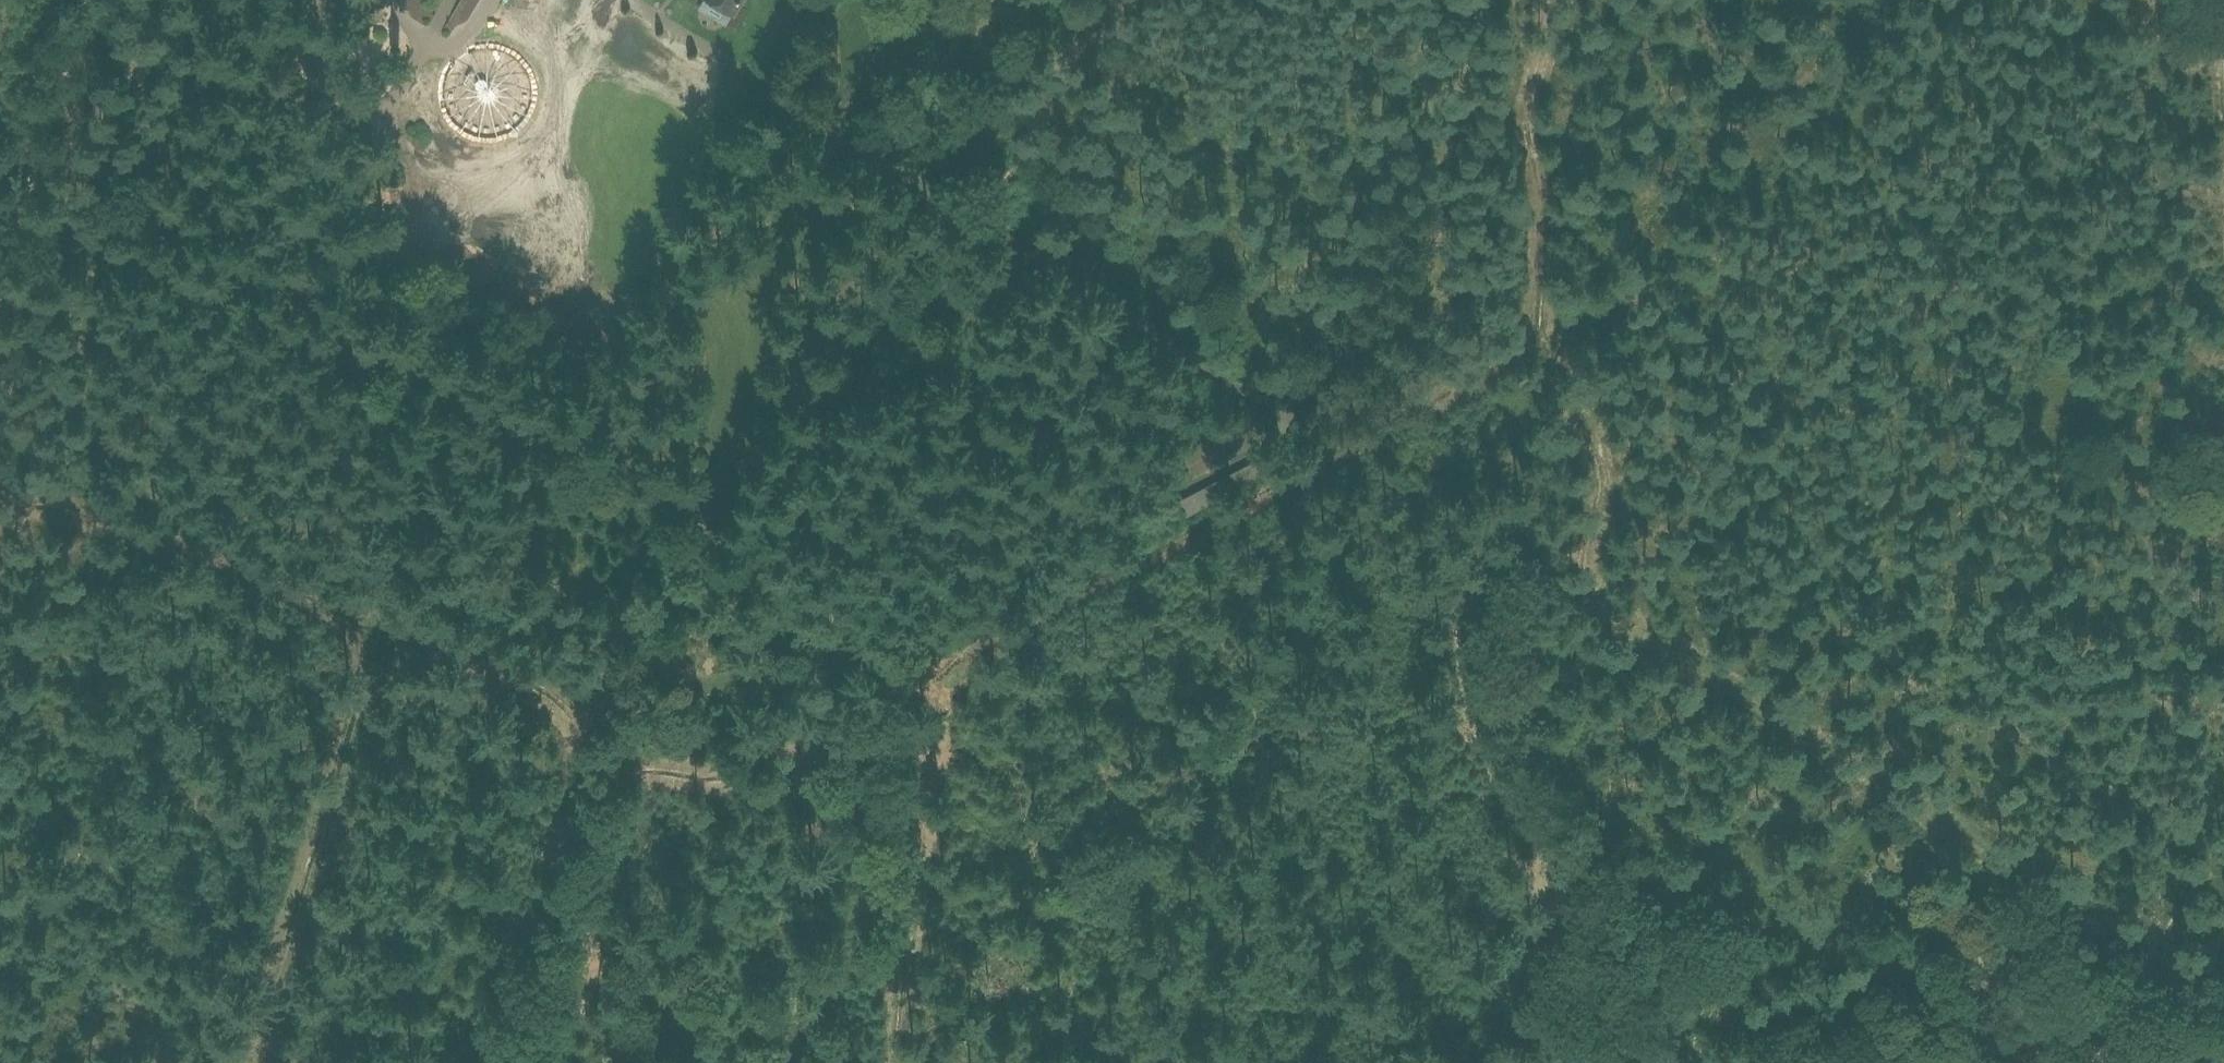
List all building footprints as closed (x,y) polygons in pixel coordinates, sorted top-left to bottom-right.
[(702,5),(733,21),(745,0),(705,0),(702,5)] [(1194,475),(1264,442),(1251,416),(1182,450),(1194,475)]
